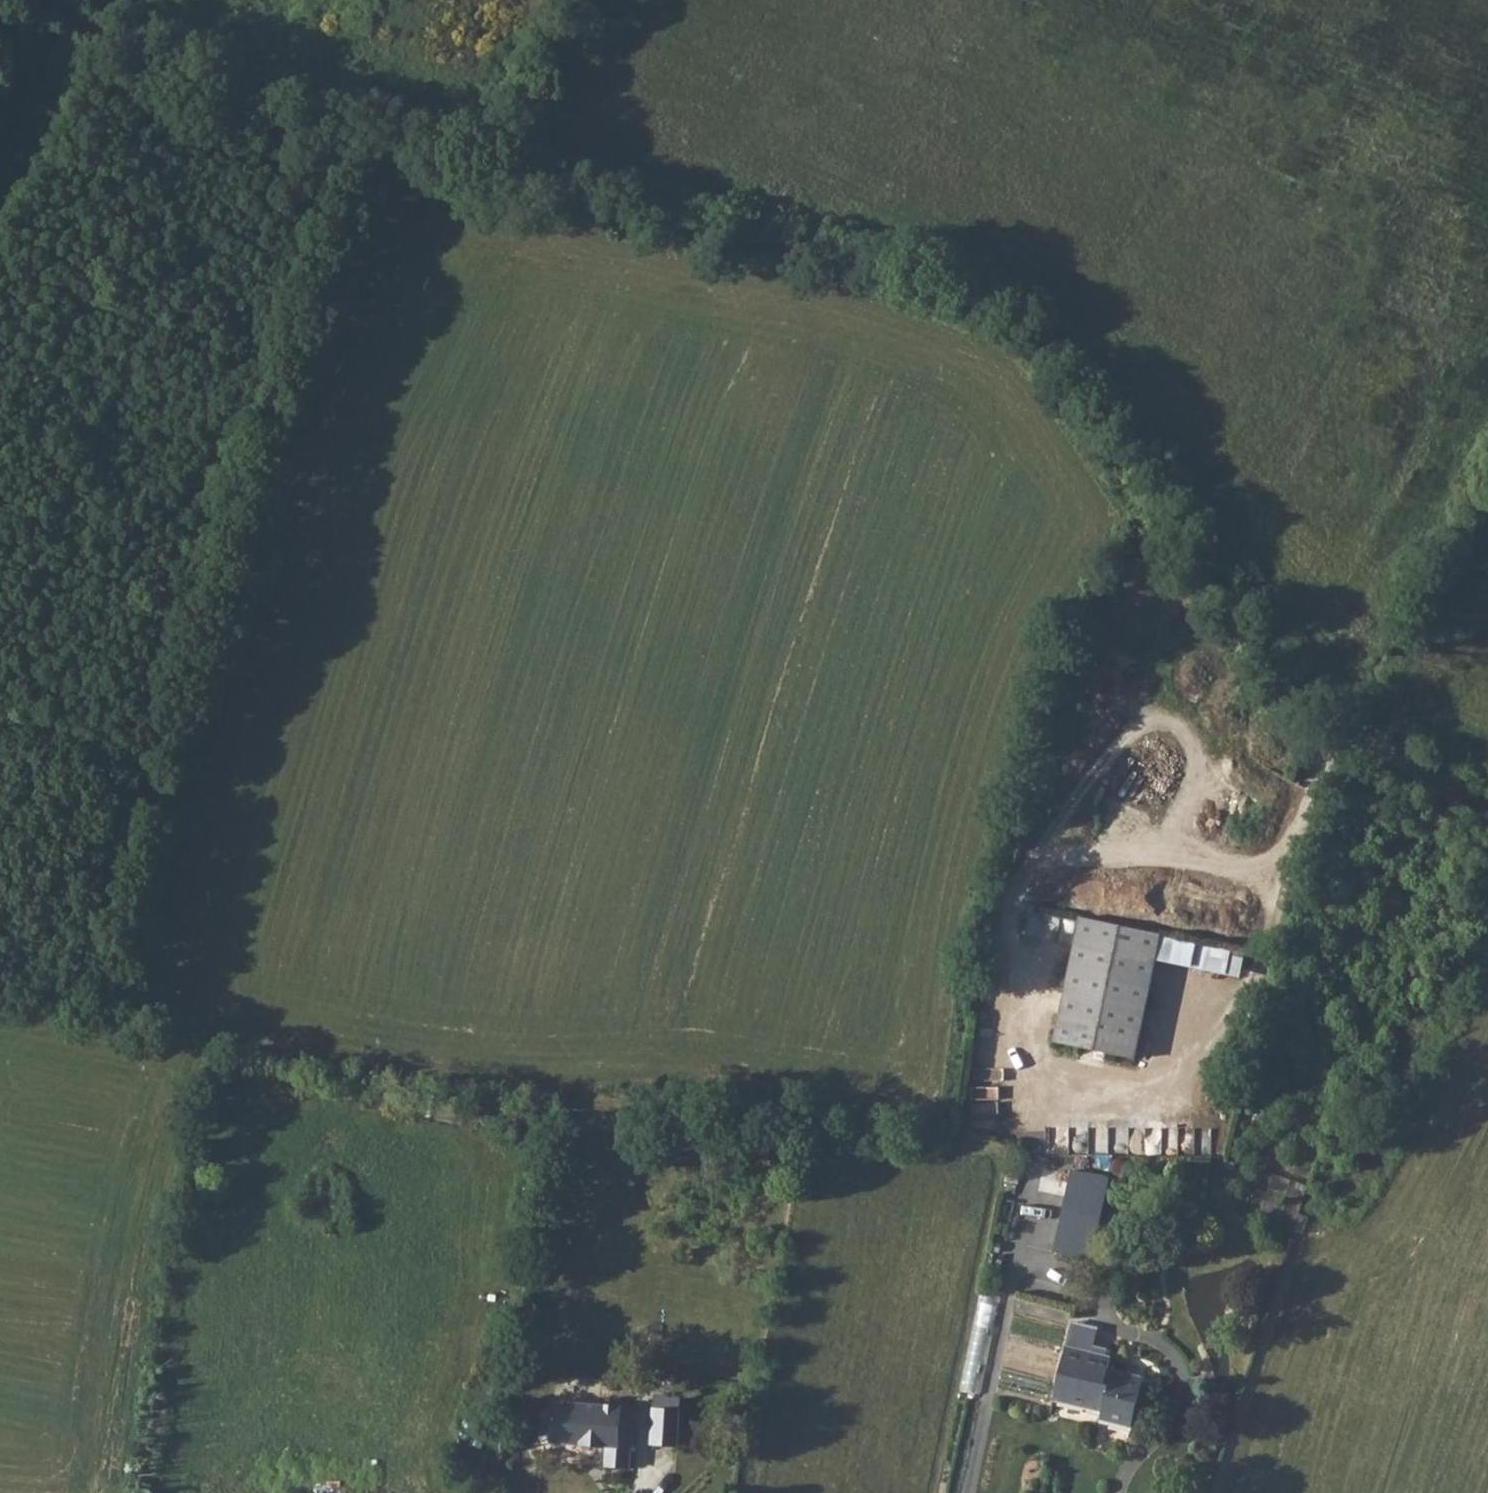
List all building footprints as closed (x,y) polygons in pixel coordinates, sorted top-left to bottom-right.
[(1136,1061),(1165,933),(1086,916),(1060,1045),(1136,1061)] [(1094,1262),(1112,1179),(1077,1172),(1057,1254),(1094,1262)] [(1115,1358),(1070,1346),(1057,1401),(1109,1413),(1108,1418),(1119,1421),(1118,1425),(1138,1429),(1150,1380),(1113,1371),(1115,1358)] [(606,1464),(630,1466),(635,1404),(601,1401),(603,1379),(557,1375),(551,1442),(608,1447),(606,1464)] [(655,1405),(652,1442),(680,1445),(683,1407),(655,1405)]
